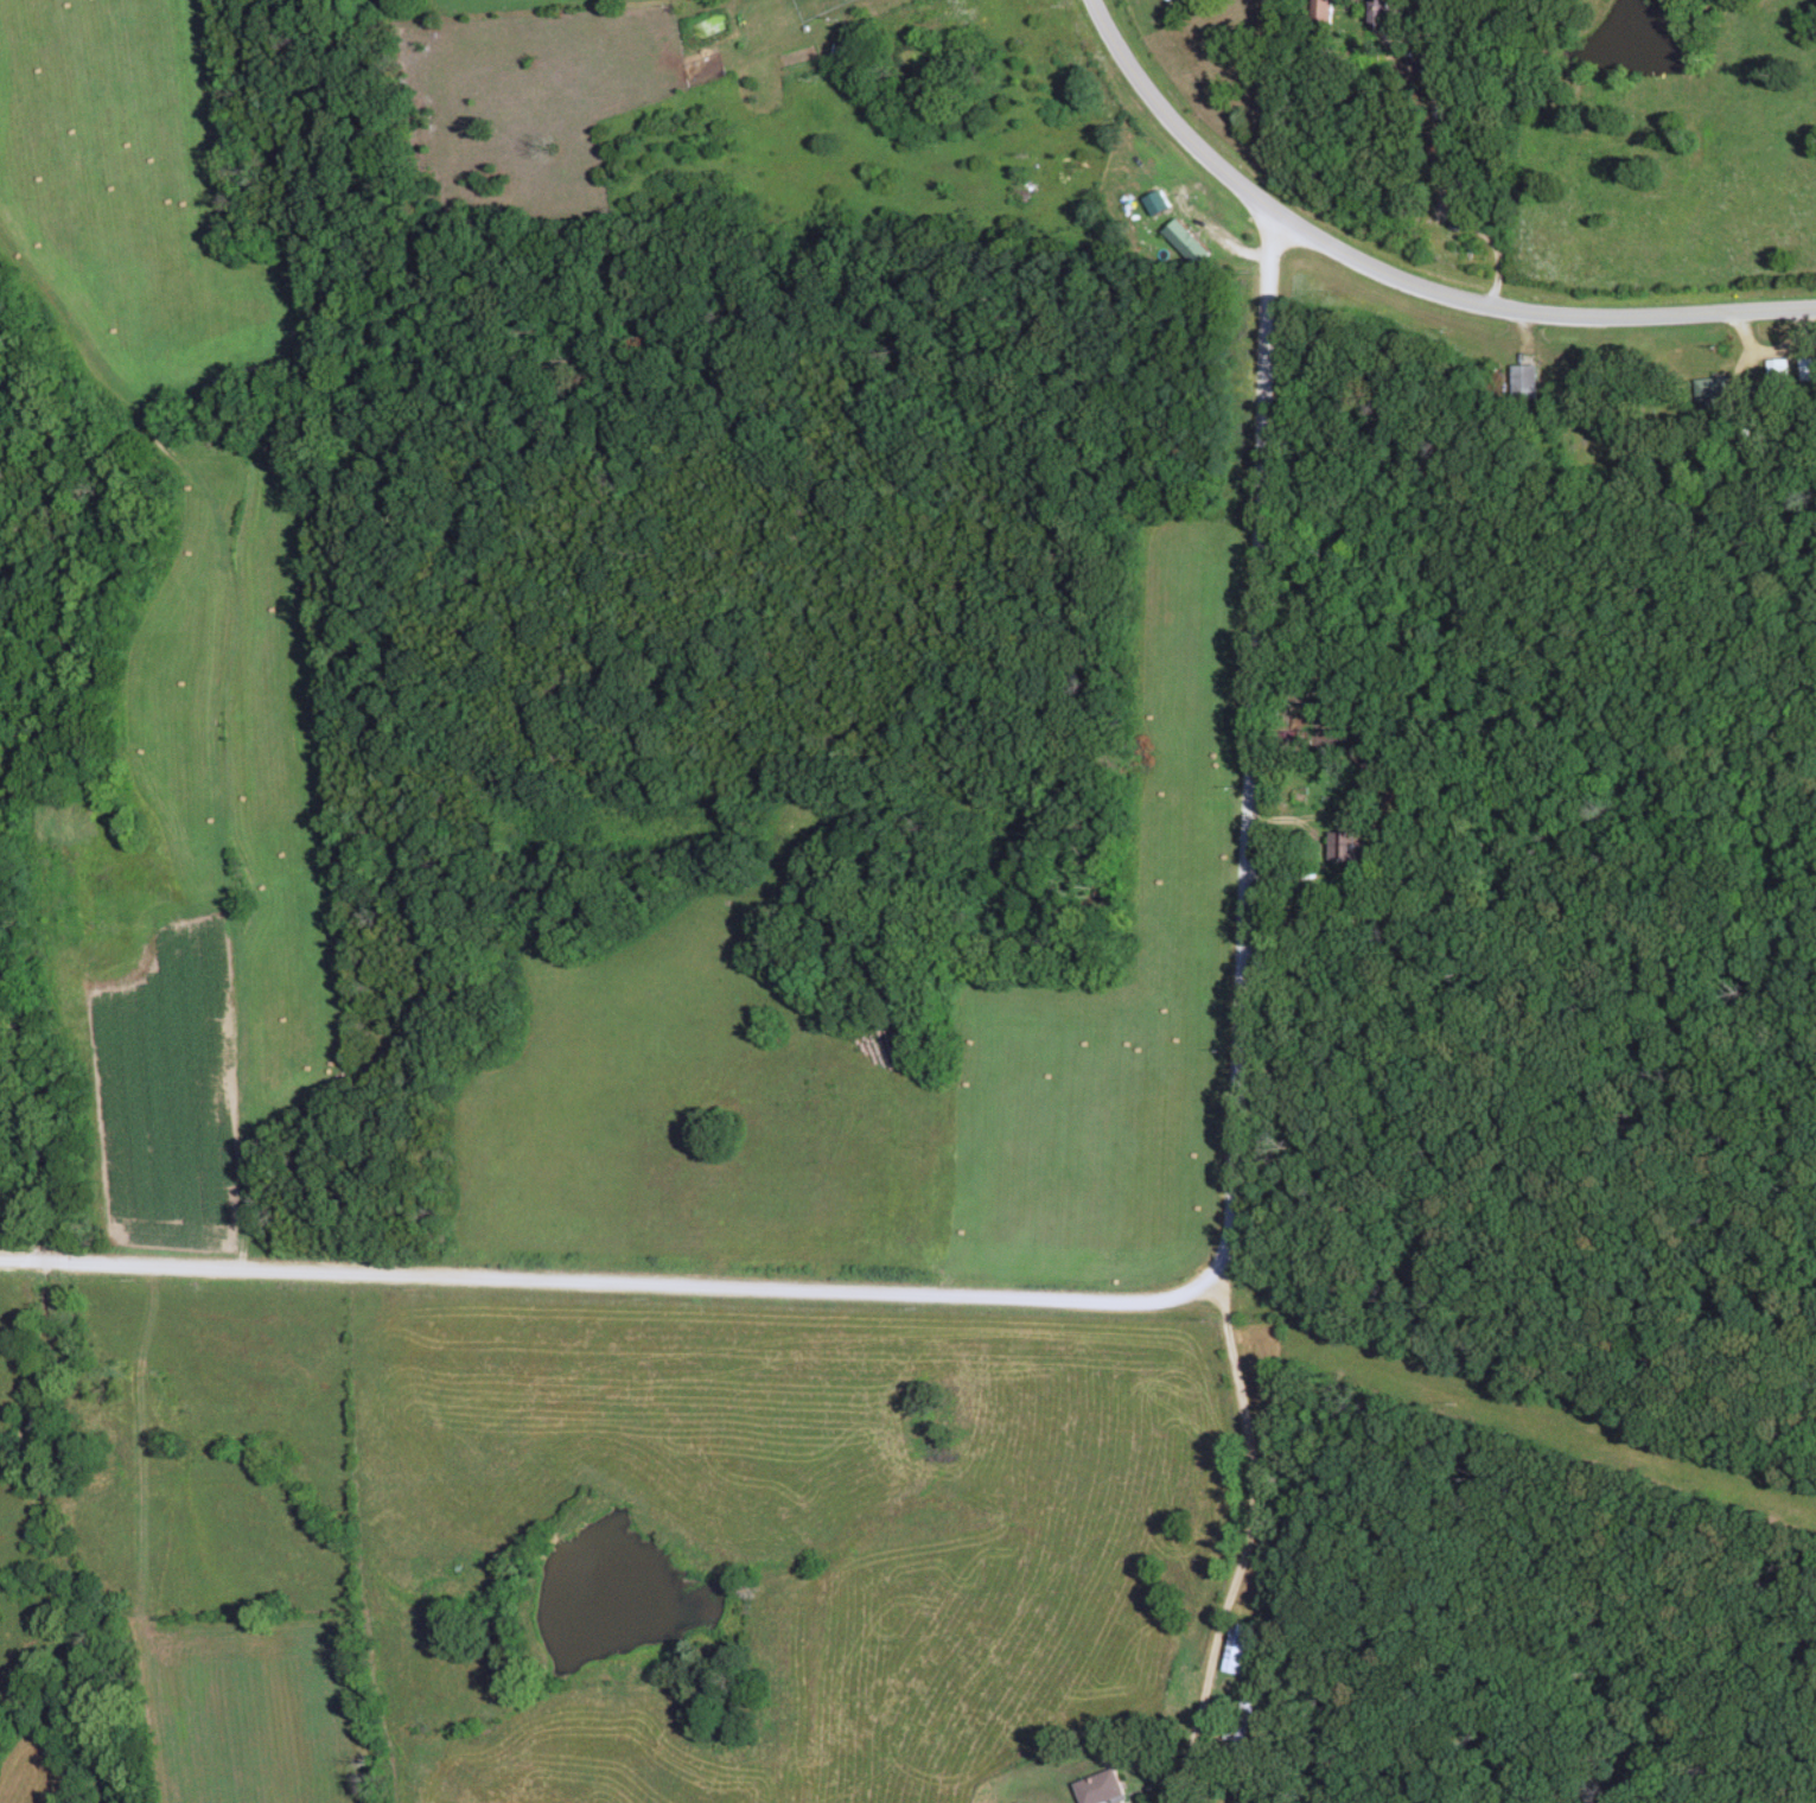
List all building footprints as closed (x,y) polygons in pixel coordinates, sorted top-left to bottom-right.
[(1311,24),(1332,24),(1332,0),(1311,0),(1311,24)] [(1397,27),(1397,0),(1374,0),(1374,27),(1397,27)] [(1798,383),(1815,383),(1815,361),(1798,361),(1798,383)] [(1784,362),(1767,362),(1767,391),(1784,391),(1784,362)] [(1512,367),(1512,400),(1537,400),(1537,367),(1512,367)] [(1729,405),(1726,379),(1694,383),(1697,409),(1729,405)] [(1258,1627),(1232,1624),(1226,1673),(1252,1676),(1258,1627)] [(1254,1705),(1243,1702),(1236,1728),(1227,1725),(1224,1740),(1243,1746),(1254,1705)] [(1081,1802),(1110,1802),(1125,1797),(1115,1770),(1074,1785),(1081,1802)]
